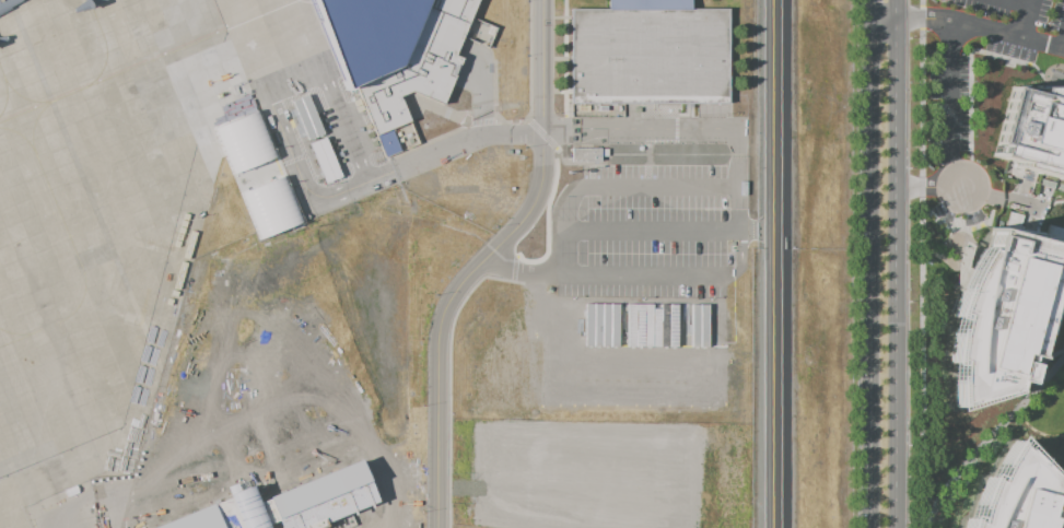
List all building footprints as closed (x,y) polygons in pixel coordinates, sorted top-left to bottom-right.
[(378,160),(312,0),(474,0),(451,58),(457,60),(437,106),(406,94),(395,99),(405,124),(385,132),(394,154),(386,156),(378,160)] [(608,9),(608,0),(691,0),(691,9),(728,9),(728,104),(571,104),(571,10),(608,9)] [(995,144),(992,157),(1014,163),(1013,167),(1063,179),(1063,87),(1061,86),(1047,85),(1033,85),(1033,92),(1006,84),(991,143),(995,144)] [(322,134),(307,95),(291,101),(306,140),(322,134)] [(214,127),(257,240),(301,223),(258,110),(214,127)] [(309,143),(324,183),(340,177),(325,138),(309,143)] [(571,162),(572,148),(601,149),(601,162),(571,162)] [(1008,214),(1020,216),(1018,228),(1006,225),(1008,214)] [(1049,225),(1063,229),(1063,234),(1062,242),(1045,237),(1049,225)] [(992,228),(986,251),(982,248),(977,258),(969,272),(960,285),(958,290),(954,301),(949,310),(947,318),(956,320),(952,328),(950,328),(949,336),(948,341),(947,347),(946,354),(946,365),(950,366),(949,375),(948,383),(948,391),(950,403),(951,411),(1015,392),(1014,384),(1022,385),(1027,369),(1028,365),(1031,366),(1039,337),(1042,338),(1059,272),(1055,271),(1062,246),(992,228)] [(992,476),(985,472),(970,516),(963,514),(963,527),(1054,527),(1057,516),(1063,494),(1063,490),(1013,434),(992,476)]
